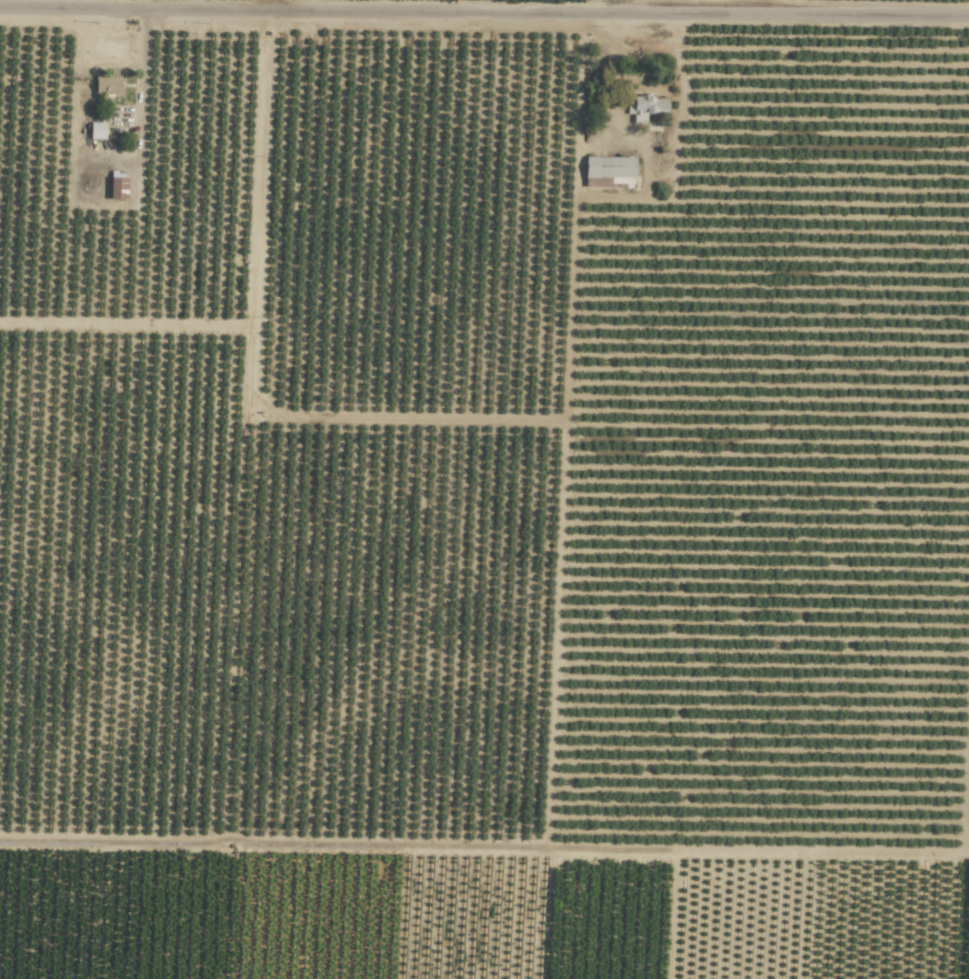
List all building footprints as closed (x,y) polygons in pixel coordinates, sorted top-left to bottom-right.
[(95,94),(120,94),(120,76),(95,76),(95,94)] [(664,97),(633,96),(633,107),(628,107),(628,114),(633,114),(633,122),(645,122),(645,112),(663,112),(664,97)] [(584,187),(598,187),(598,177),(611,178),(611,187),(633,188),(634,157),(584,156),(584,187)]
